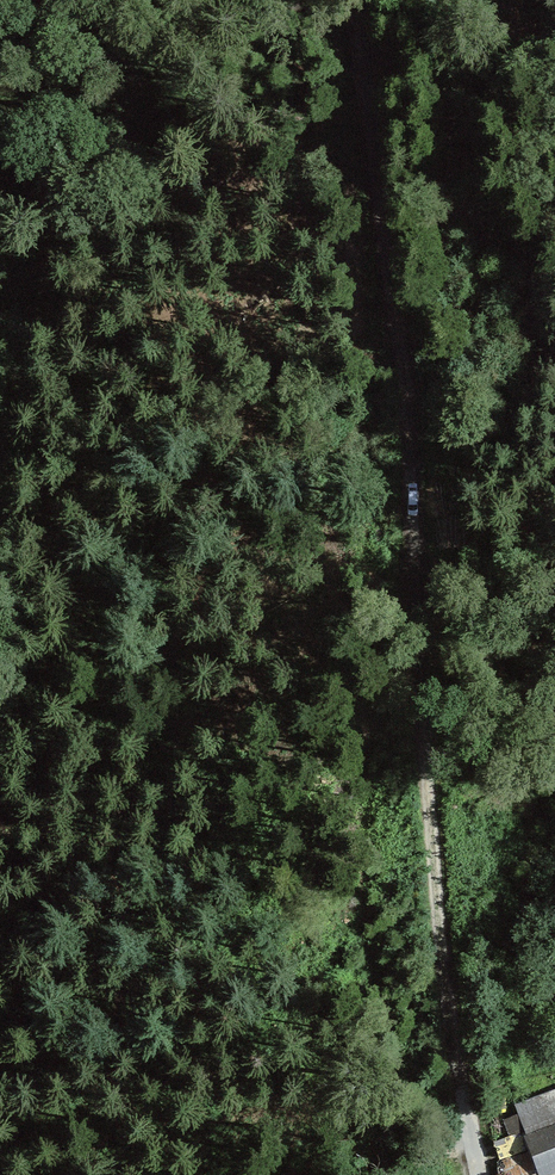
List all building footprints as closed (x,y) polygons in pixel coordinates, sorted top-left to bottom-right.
[(513,1117),(532,1174),(554,1174),(554,1104),(513,1117)]
